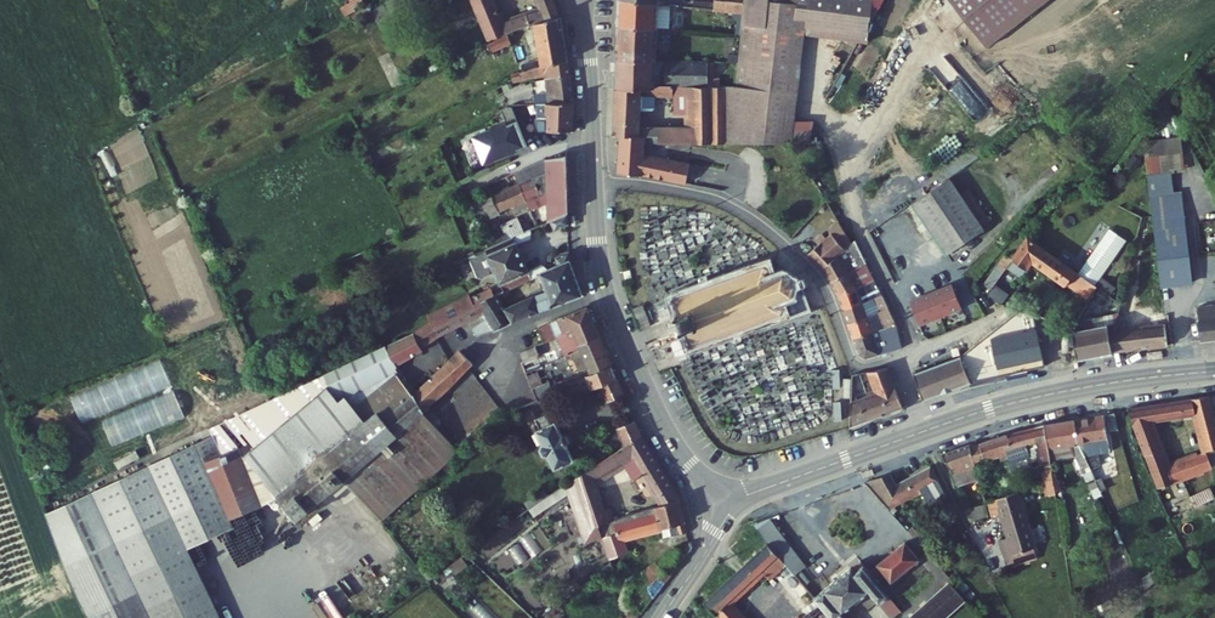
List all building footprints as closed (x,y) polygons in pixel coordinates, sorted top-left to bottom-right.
[(386,3),(391,12),(416,0),(392,0),(386,3)] [(553,0),(536,0),(539,8),(502,20),(494,0),(473,0),(489,39),(508,32),(533,24),(559,15),(553,0)] [(618,13),(669,15),(670,4),(625,0),(619,0),(618,13)] [(670,4),(742,12),(743,0),(625,0),(670,4)] [(740,23),(736,62),(744,62),(743,73),(785,77),(791,29),(794,3),(780,2),(766,0),(763,26),(740,23)] [(742,12),(740,23),(763,26),(766,0),(743,0),(742,12)] [(794,3),(791,29),(854,35),(858,0),(795,0),(794,3)] [(963,16),(983,0),(950,0),(963,16)] [(1047,0),(983,0),(963,16),(988,47),(1047,0)] [(618,13),(618,27),(656,29),(668,30),(669,15),(618,13)] [(566,61),(559,15),(533,24),(538,58),(518,66),(520,72),(566,61)] [(618,27),(616,59),(655,59),(656,29),(618,27)] [(508,32),(486,44),(490,52),(511,42),(508,32)] [(616,59),(615,87),(672,85),(692,85),(708,84),(708,60),(655,59),(616,59)] [(568,75),(566,61),(520,72),(523,79),(543,75),(544,79),(568,75)] [(736,62),(733,84),(742,85),(743,73),(744,62),(736,62)] [(148,77),(149,76),(149,74),(149,72),(148,71),(146,70),(144,69),(143,70),(141,70),(140,72),(140,74),(140,75),(141,77),(143,78),(144,78),(146,78),(148,77)] [(513,82),(523,79),(520,72),(510,75),(513,82)] [(785,77),(743,73),(742,85),(783,100),(785,77)] [(571,102),(568,75),(544,79),(547,96),(526,97),(526,104),(544,103),(571,102)] [(727,84),(708,84),(692,85),(692,113),(692,125),(659,125),(659,128),(643,135),(643,142),(728,143),(727,84)] [(779,144),(783,100),(742,85),(733,84),(727,84),(728,143),(779,144)] [(615,87),(612,134),(618,134),(639,135),(641,96),(672,95),(672,85),(615,87)] [(692,85),(672,85),(672,95),(672,113),(692,113),(692,85)] [(572,105),(571,102),(544,103),(544,114),(546,114),(546,118),(571,116),(572,105)] [(512,139),(521,135),(509,105),(504,106),(498,108),(508,126),(490,133),(489,131),(474,137),(480,151),(476,153),(481,165),(495,159),(495,161),(508,156),(507,154),(517,150),(512,139)] [(571,116),(546,118),(546,119),(535,119),(536,132),(571,130),(571,116)] [(643,155),(643,142),(643,135),(639,135),(618,134),(617,171),(657,177),(719,190),(737,200),(743,171),(678,156),(643,155)] [(522,137),(521,135),(512,139),(517,150),(507,154),(508,156),(527,148),(522,137)] [(1167,153),(1143,155),(1159,284),(1190,281),(1180,191),(1172,191),(1167,153)] [(546,192),(546,220),(549,219),(553,217),(566,212),(565,155),(546,159),(546,171),(546,192)] [(546,171),(546,159),(515,175),(513,176),(516,183),(524,200),(546,192),(546,171)] [(516,183),(513,176),(486,187),(489,194),(497,211),(524,200),(516,183)] [(944,178),(905,205),(938,258),(977,233),(944,178)] [(489,217),(498,213),(497,211),(489,194),(480,198),(489,217)] [(566,224),(566,212),(553,217),(549,219),(554,229),(566,224)] [(500,223),(506,238),(512,236),(521,232),(514,216),(500,223)] [(822,240),(819,243),(834,257),(848,245),(836,223),(828,231),(830,233),(825,238),(821,234),(818,236),(822,240)] [(1101,274),(1126,238),(1109,226),(1077,271),(1095,283),(1102,288),(1109,293),(1115,284),(1101,274)] [(521,232),(512,236),(515,244),(526,239),(525,230),(521,232)] [(1026,235),(1007,264),(1021,274),(1031,260),(1087,298),(1095,283),(1077,271),(1026,235)] [(496,280),(501,290),(530,277),(526,268),(515,244),(512,236),(506,238),(482,249),(493,273),(493,274),(496,280)] [(813,248),(806,254),(822,268),(834,257),(819,243),(822,240),(818,236),(810,244),(813,248)] [(834,257),(822,268),(829,280),(857,266),(848,245),(834,257)] [(482,249),(465,256),(475,276),(480,279),(493,273),(482,249)] [(555,256),(557,264),(567,260),(566,250),(555,256)] [(989,286),(986,291),(1000,302),(1009,289),(996,279),(1007,264),(999,259),(983,282),(989,286)] [(557,264),(545,269),(537,273),(545,289),(523,298),(529,314),(579,294),(567,260),(557,264)] [(538,263),(526,268),(530,277),(537,273),(545,269),(538,263)] [(861,263),(857,266),(829,280),(837,294),(868,278),(861,263)] [(760,264),(671,297),(675,309),(672,313),(673,316),(677,317),(680,326),(678,329),(679,333),(685,333),(689,345),(765,318),(767,322),(797,311),(790,293),(793,285),(790,276),(780,272),(772,275),(768,266),(760,264)] [(837,294),(842,308),(876,293),(868,278),(837,294)] [(1102,288),(1095,283),(1087,298),(1083,303),(1090,308),(1102,288)] [(957,307),(948,285),(927,293),(936,316),(957,307)] [(474,302),(490,295),(487,288),(463,300),(461,303),(463,307),(474,302)] [(505,307),(495,292),(490,295),(474,302),(487,320),(505,307)] [(1122,292),(1120,300),(1118,307),(1117,312),(1125,314),(1130,294),(1122,292)] [(884,308),(876,293),(842,308),(847,322),(884,308)] [(906,301),(915,324),(936,316),(927,293),(906,301)] [(512,320),(529,314),(523,298),(505,307),(487,320),(494,331),(512,320)] [(463,307),(319,374),(334,406),(373,451),(416,414),(469,362),(457,350),(412,393),(404,398),(386,360),(416,346),(415,343),(465,320),(472,337),(494,331),(487,320),(474,302),(463,307)] [(1202,338),(1214,336),(1214,302),(1199,304),(1202,338)] [(1135,325),(1117,327),(1120,349),(1168,342),(1164,321),(1157,322),(1155,310),(1151,311),(1150,305),(1133,307),(1135,325)] [(586,307),(555,319),(561,333),(572,328),(573,332),(560,338),(568,357),(582,351),(579,343),(597,335),(586,307)] [(884,308),(847,322),(852,337),(892,323),(884,308)] [(1123,321),(1125,314),(1117,312),(1116,319),(1123,321)] [(551,321),(540,325),(546,340),(557,336),(551,321)] [(1106,321),(1092,324),(1096,353),(1111,350),(1108,329),(1114,328),(1106,321)] [(902,346),(892,323),(852,337),(858,354),(864,358),(902,346)] [(1073,329),(1077,357),(1096,353),(1092,324),(1073,329)] [(1117,327),(1114,328),(1108,329),(1111,350),(1120,349),(1117,327)] [(609,364),(597,335),(579,343),(582,351),(587,365),(577,369),(579,373),(580,376),(583,375),(609,364)] [(975,342),(961,352),(971,380),(988,376),(983,361),(975,342)] [(532,348),(518,354),(522,361),(535,356),(533,350),(532,348)] [(961,352),(911,371),(921,398),(971,380),(961,352)] [(537,359),(535,356),(522,361),(518,363),(520,367),(537,359)] [(983,361),(988,376),(1006,371),(1002,357),(983,361)] [(541,367),(537,359),(520,367),(523,375),(541,367)] [(614,378),(609,364),(583,375),(589,388),(598,384),(614,378)] [(859,371),(850,373),(848,424),(901,406),(886,365),(867,369),(875,391),(859,396),(859,371)] [(542,372),(541,367),(523,375),(529,389),(546,382),(549,386),(553,384),(547,370),(542,372)] [(582,381),(580,376),(579,373),(570,377),(573,384),(582,381)] [(319,374),(261,401),(281,445),(305,501),(336,481),(348,473),(373,451),(334,406),(319,374)] [(620,393),(614,378),(598,384),(604,400),(620,393)] [(555,390),(553,384),(549,386),(546,382),(529,389),(534,400),(549,393),(560,397),(563,396),(560,388),(555,390)] [(111,445),(185,418),(176,392),(102,418),(111,445)] [(1127,408),(1158,486),(1214,466),(1214,420),(1209,394),(1127,408)] [(1116,410),(1103,413),(1106,429),(1118,428),(1116,410)] [(544,455),(551,468),(570,459),(552,419),(548,421),(544,411),(532,417),(536,427),(532,428),(539,443),(536,447),(539,454),(544,455)] [(1103,413),(1073,418),(1079,447),(1090,470),(1095,467),(1098,465),(1093,452),(1109,449),(1106,429),(1103,413)] [(451,455),(416,414),(373,451),(348,473),(336,481),(347,493),(353,487),(376,518),(451,455)] [(1073,418),(1043,424),(1048,458),(1071,453),(1081,475),(1090,470),(1079,447),(1073,418)] [(616,429),(623,446),(638,436),(637,435),(632,421),(616,429)] [(1043,424),(1032,426),(1035,440),(1041,464),(1049,462),(1048,458),(1043,424)] [(980,441),(978,442),(982,454),(998,448),(999,455),(1007,453),(1010,468),(1027,464),(1025,454),(1035,452),(1033,440),(1035,440),(1032,426),(1011,431),(980,441)] [(623,446),(536,501),(542,508),(566,492),(580,534),(598,530),(597,522),(608,518),(605,510),(604,506),(599,507),(591,480),(621,462),(629,475),(637,470),(657,504),(675,498),(638,436),(623,446)] [(978,442),(968,444),(975,465),(979,465),(979,466),(983,466),(982,464),(985,463),(978,442)] [(968,444),(941,451),(957,480),(978,474),(975,465),(968,444)] [(277,514),(305,501),(281,445),(212,472),(205,453),(43,518),(65,578),(96,558),(185,547),(233,528),(229,519),(271,500),(277,514)] [(42,516),(43,518),(205,453),(203,448),(42,516)] [(51,472),(53,469),(53,467),(53,466),(53,464),(51,462),(49,460),(45,459),(42,460),(40,462),(39,463),(38,466),(38,468),(39,471),(41,473),(43,474),(45,474),(47,474),(50,473),(51,472)] [(888,468),(865,480),(887,504),(918,488),(925,499),(942,490),(927,462),(895,479),(888,468)] [(1054,497),(1049,462),(1041,464),(1046,498),(1054,497)] [(1099,478),(1094,481),(1099,492),(1105,490),(1100,477),(1099,478)] [(371,522),(376,518),(353,487),(347,493),(371,522)] [(1016,490),(990,499),(994,513),(1002,510),(1012,539),(1018,554),(1036,547),(1016,490)] [(683,531),(675,498),(657,504),(651,505),(652,511),(610,523),(611,526),(615,539),(618,538),(671,523),(675,533),(683,531)] [(986,498),(969,502),(975,514),(990,510),(986,498)] [(536,501),(525,508),(531,518),(544,510),(542,508),(536,501)] [(605,510),(608,518),(644,508),(643,503),(625,509),(623,505),(605,510)] [(775,514),(751,523),(765,539),(793,572),(805,562),(772,521),(778,518),(775,514)] [(611,526),(598,530),(607,565),(623,561),(618,538),(615,539),(611,526)] [(508,548),(519,565),(530,558),(531,558),(549,547),(538,529),(508,548)] [(876,564),(869,570),(879,582),(887,576),(890,581),(920,556),(906,538),(875,562),(876,564)] [(796,576),(793,572),(765,539),(741,560),(754,577),(763,569),(771,579),(782,570),(790,581),(796,576)] [(1012,539),(1004,541),(1012,567),(1039,557),(1036,547),(1018,554),(1012,539)] [(686,543),(678,548),(681,555),(687,547),(686,543)] [(185,547),(96,558),(65,578),(84,617),(216,617),(185,547)] [(670,547),(656,565),(667,574),(681,555),(670,547)] [(1109,580),(1131,573),(1124,549),(1102,556),(1109,580)] [(821,605),(833,617),(868,589),(876,599),(892,617),(900,609),(879,582),(869,570),(859,556),(824,586),(813,595),(821,605)] [(754,577),(741,560),(700,595),(721,617),(744,617),(728,600),(754,577)] [(651,561),(638,574),(649,598),(667,574),(656,565),(651,561)] [(805,562),(793,572),(796,576),(813,595),(824,586),(805,562)] [(1150,567),(1132,575),(1135,585),(1154,577),(1150,567)] [(912,615),(914,617),(941,617),(967,596),(952,580),(912,615)] [(833,617),(853,617),(876,599),(868,589),(833,617)] [(821,605),(813,613),(808,608),(797,617),(798,617),(833,617),(821,605)]
